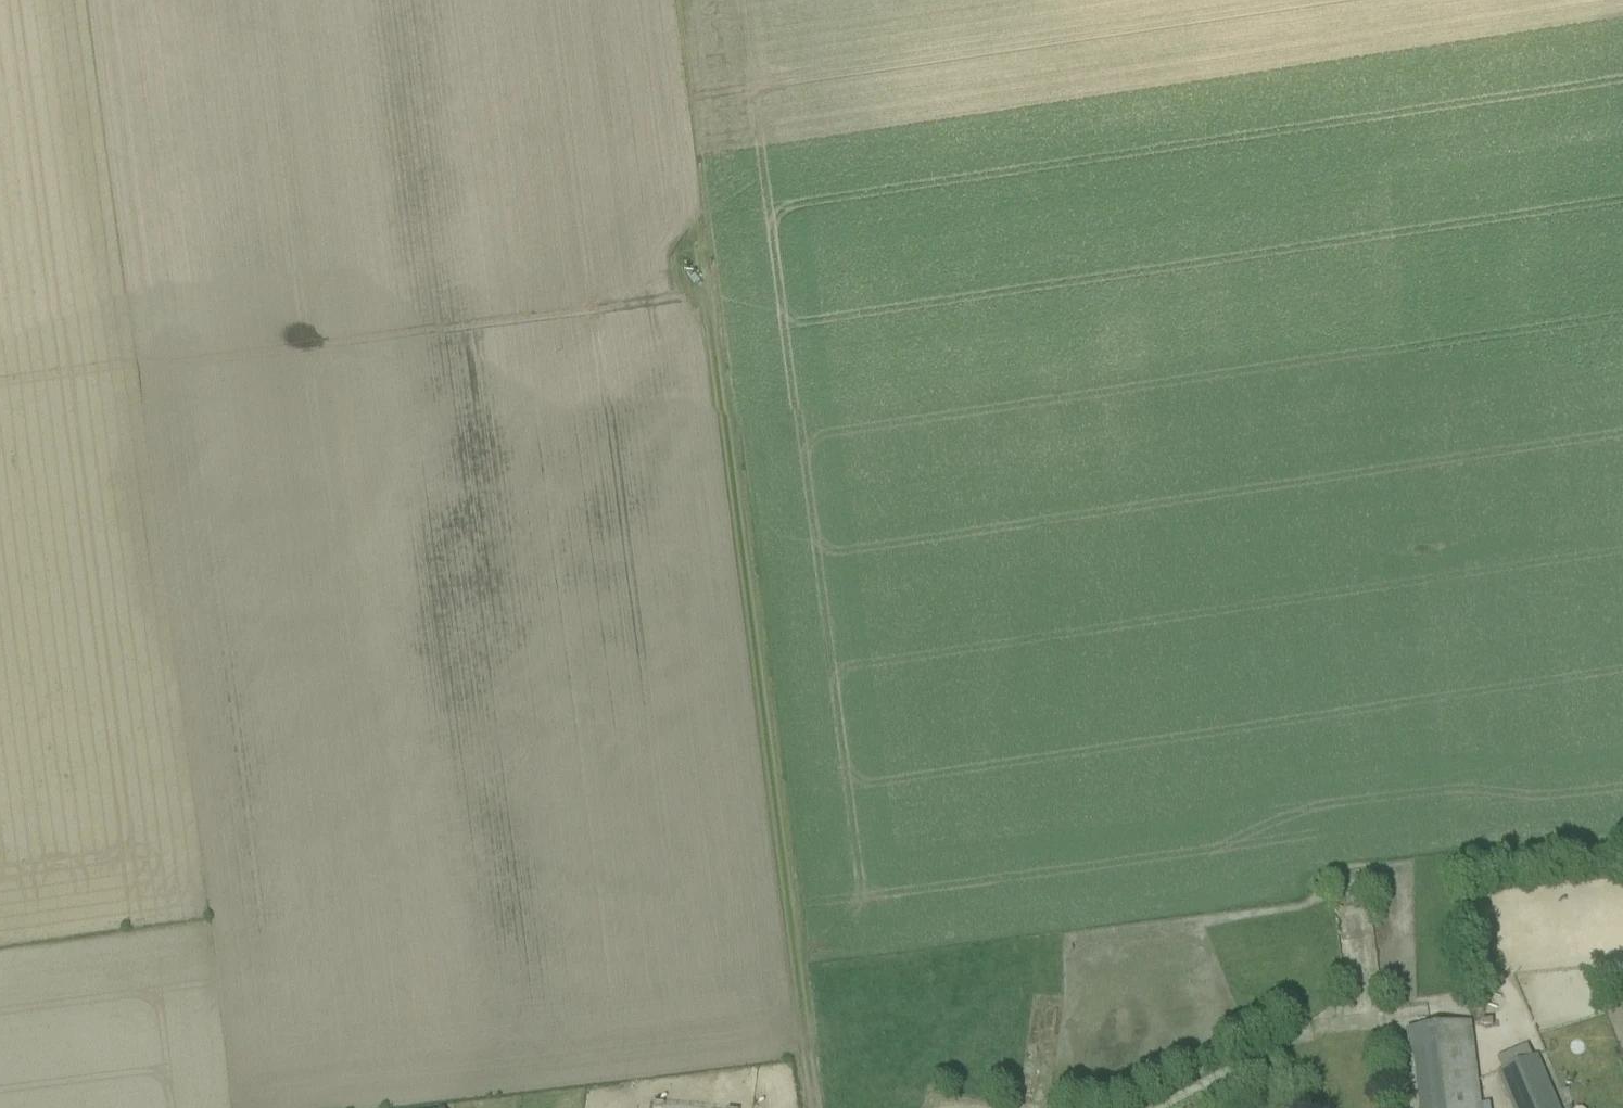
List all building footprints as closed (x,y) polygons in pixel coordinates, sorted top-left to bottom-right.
[(1413,1056),(1418,1107),(1480,1107),(1470,1022),(1404,1028),(1407,1057),(1413,1056)] [(1548,1092),(1554,1089),(1540,1055),(1497,1073),(1511,1107),(1554,1107),(1548,1092)]
